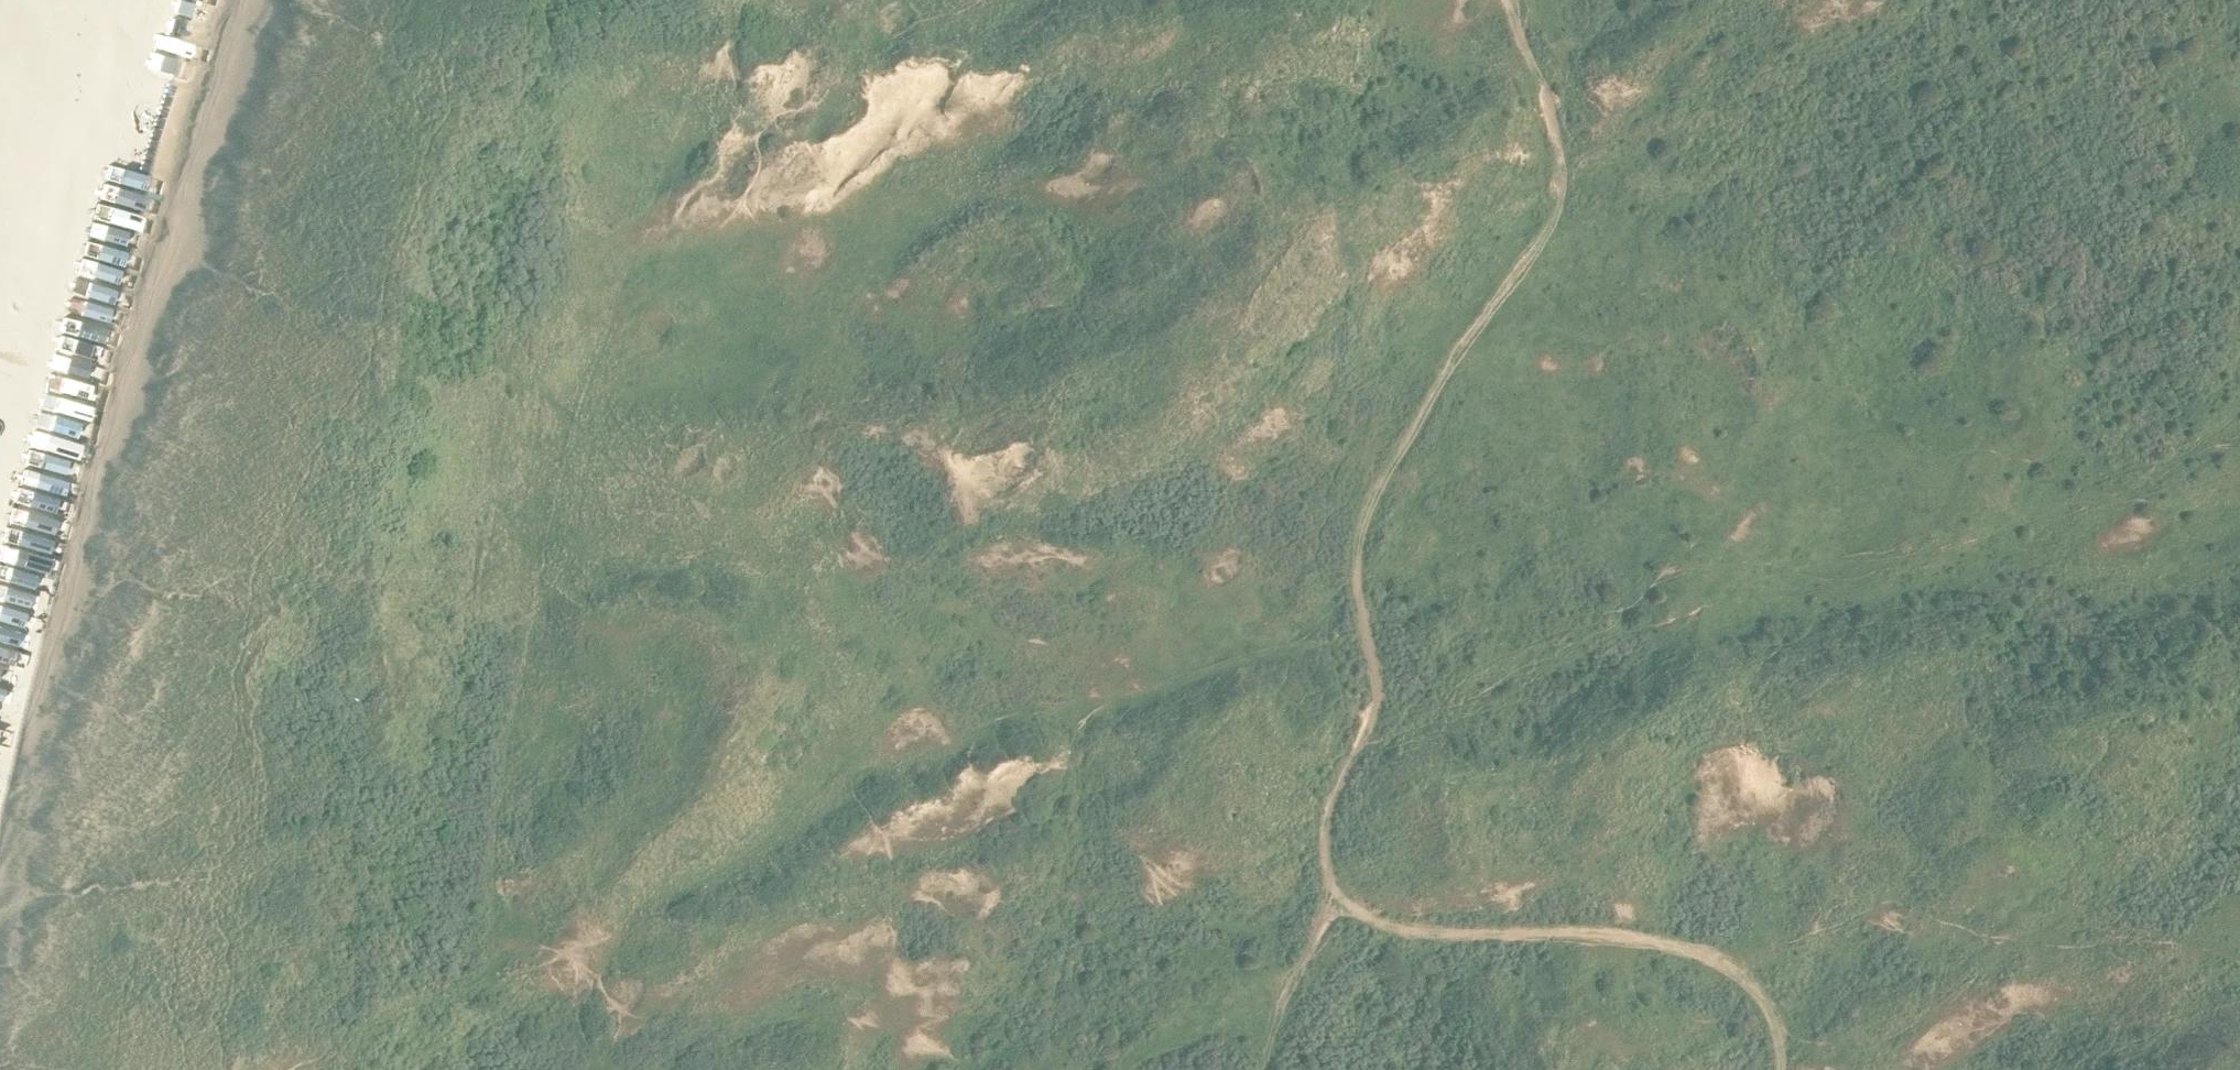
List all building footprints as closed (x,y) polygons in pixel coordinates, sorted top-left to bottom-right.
[(161,71),(187,77),(189,64),(164,58),(161,71)] [(191,101),(195,86),(166,78),(162,93),(191,101)] [(186,142),(196,109),(160,99),(150,131),(186,142)] [(135,191),(161,198),(171,160),(179,162),(183,145),(146,135),(137,170),(140,171),(135,191)] [(60,359),(49,409),(68,413),(78,363),(60,359)]
